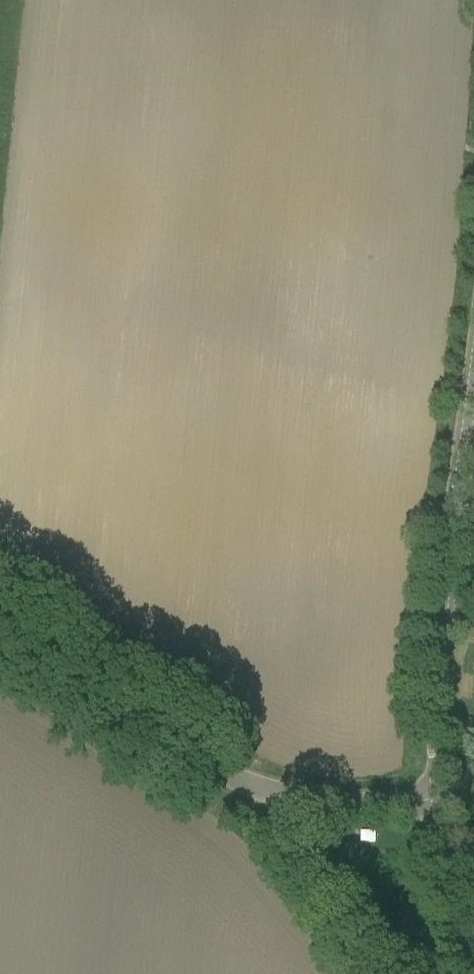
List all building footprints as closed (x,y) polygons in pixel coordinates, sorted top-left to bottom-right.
[(375,832),(361,832),(360,843),(375,843),(375,832)]
